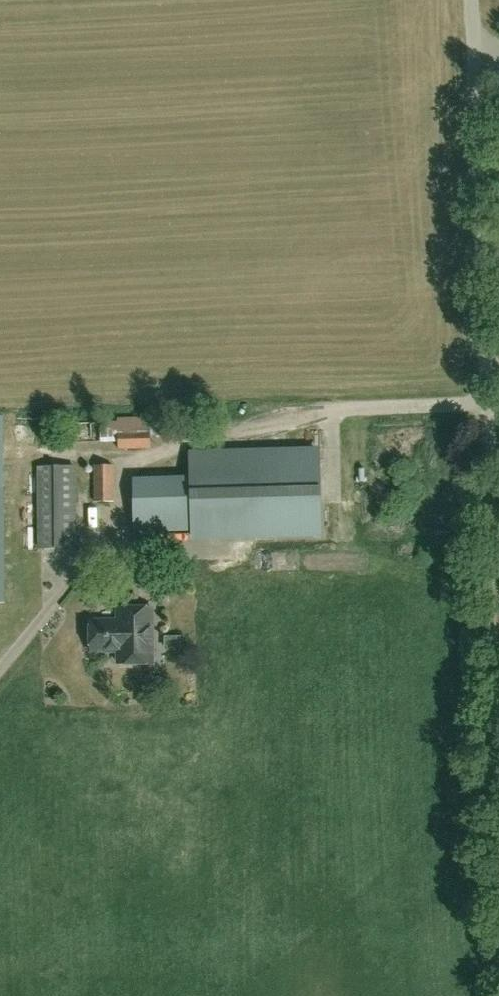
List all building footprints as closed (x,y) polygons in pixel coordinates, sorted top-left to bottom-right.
[(75,441),(100,440),(100,426),(74,427),(75,441)] [(118,449),(151,448),(151,431),(118,431),(118,449)] [(190,450),(191,480),(135,481),(136,529),(192,528),(192,536),(319,533),(317,447),(190,450)] [(95,501),(115,501),(114,465),(94,465),(95,501)] [(75,547),(75,467),(39,467),(39,547),(75,547)] [(12,551),(13,496),(0,496),(0,551),(12,551)] [(91,651),(118,651),(118,663),(152,663),(152,609),(118,609),(118,621),(91,621),(91,651)]
